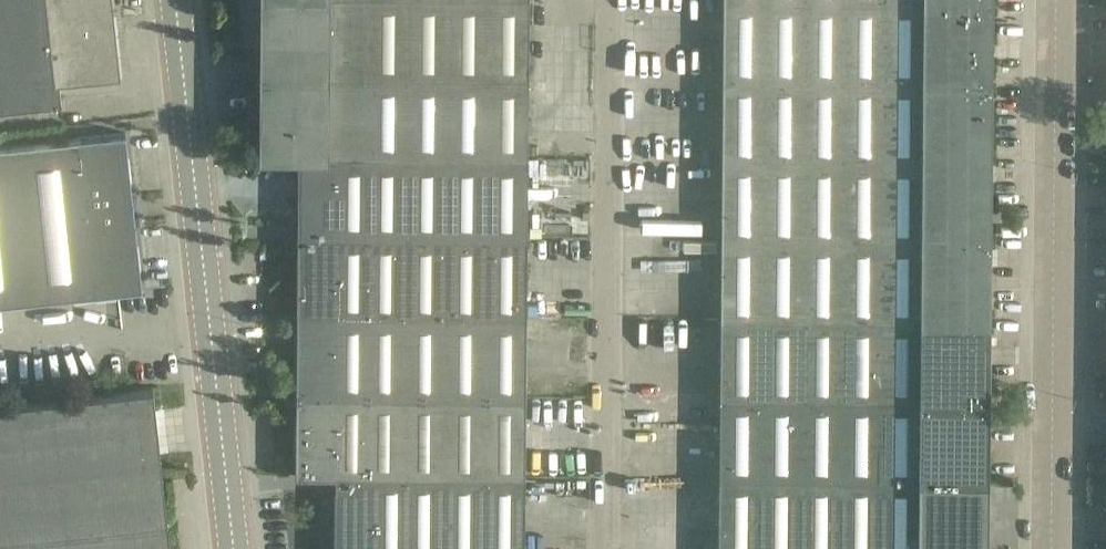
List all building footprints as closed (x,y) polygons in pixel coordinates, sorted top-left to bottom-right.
[(110,0),(0,0),(0,109),(60,103),(57,80),(118,74),(110,0)] [(523,419),(526,0),(258,0),(257,158),(297,158),(294,478),(334,478),(334,548),(523,548),(523,499),(523,454),(523,419)] [(986,507),(987,428),(990,0),(722,0),(718,506),(718,548),(986,548),(986,507)] [(124,133),(0,147),(0,306),(141,291),(124,133)] [(154,411),(151,388),(0,404),(0,548),(168,548),(154,411)]
